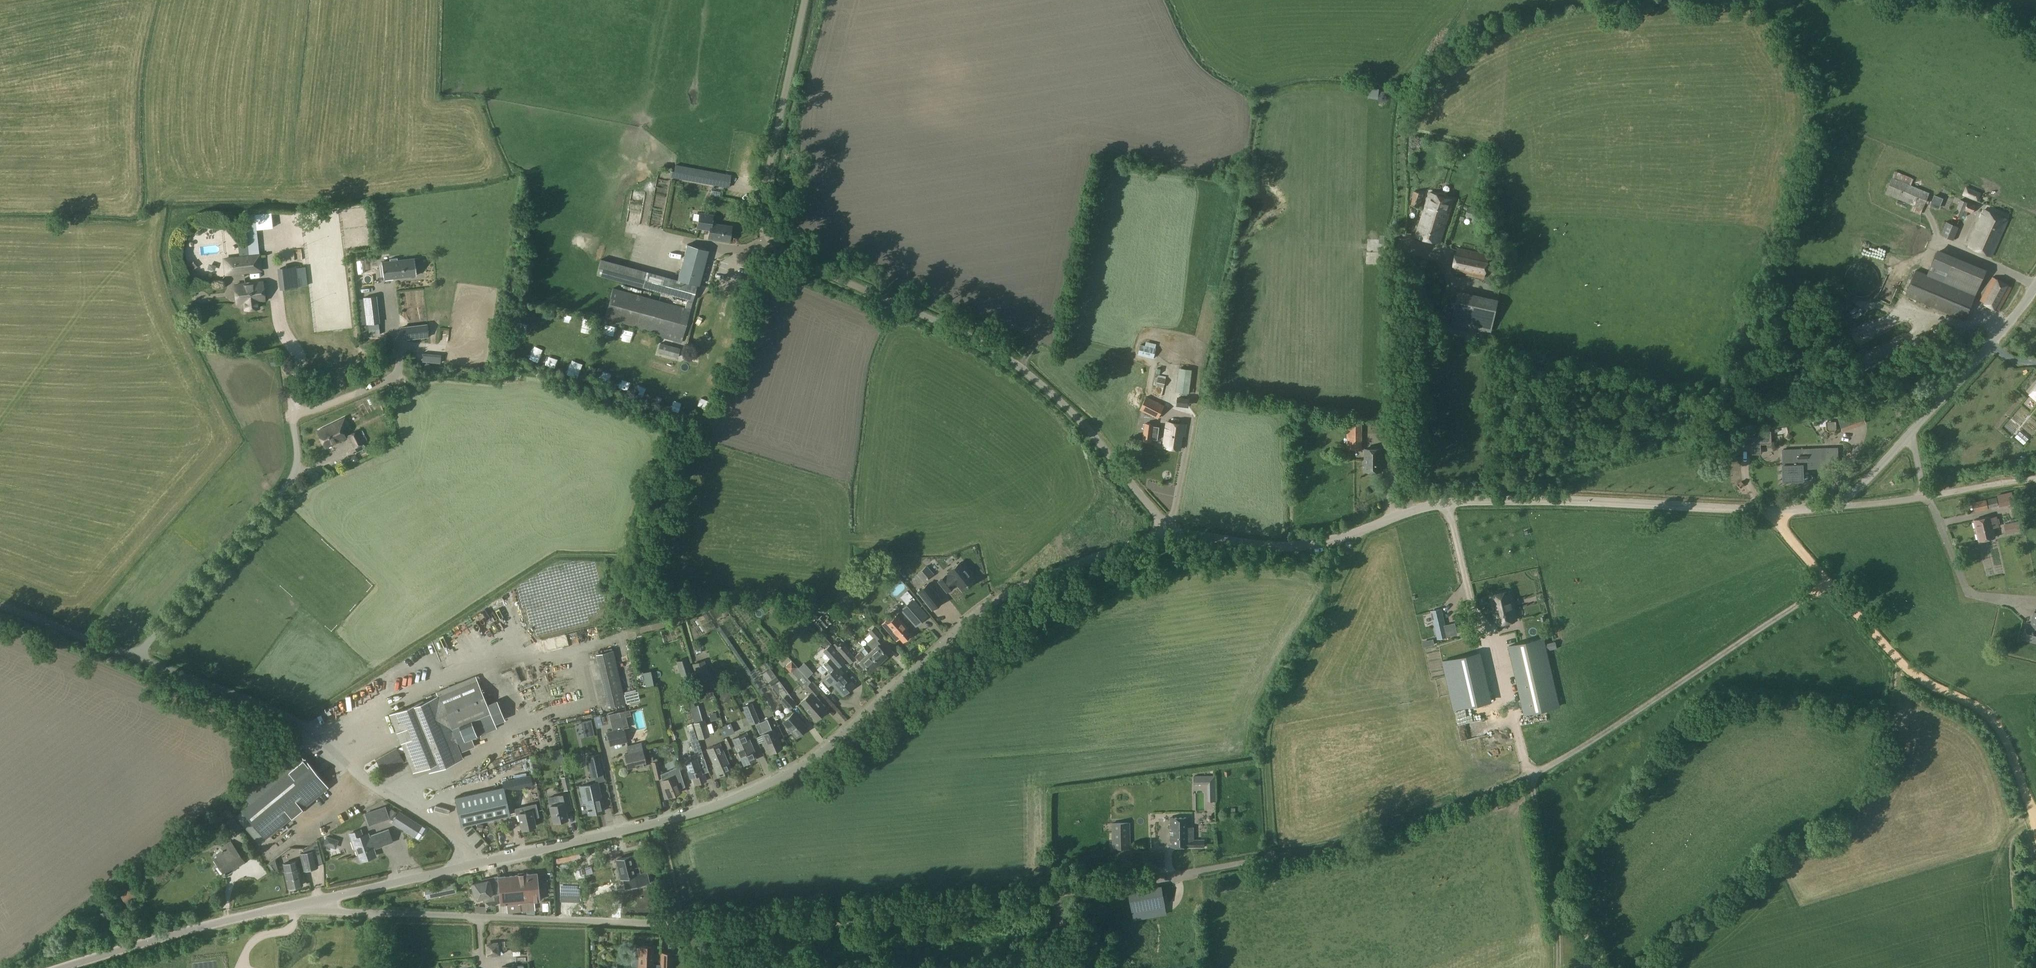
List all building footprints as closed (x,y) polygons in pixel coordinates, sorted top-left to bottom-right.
[(730,175),(676,165),(675,171),(671,170),(669,177),(728,188),(730,175)] [(1921,207),(1927,194),(1927,192),(1892,176),(1885,191),(1913,204),(1921,207)] [(1977,201),(1980,193),(1965,187),(1962,194),(1977,201)] [(1420,207),(1424,193),(1416,190),(1412,204),(1420,207)] [(1439,242),(1453,200),(1430,192),(1416,235),(1439,242)] [(1973,212),(1975,206),(1960,200),(1954,214),(1964,217),(1966,210),(1973,212)] [(1483,224),(1487,211),(1469,206),(1467,213),(1474,216),(1473,221),(1483,224)] [(630,207),(626,214),(636,219),(640,211),(630,207)] [(1992,256),(2007,219),(1984,209),(1968,246),(1992,256)] [(729,241),(731,226),(713,224),(714,214),(701,212),(698,227),(710,229),(708,238),(729,241)] [(1953,240),(1959,225),(1946,220),(1940,234),(1953,240)] [(693,301),(707,249),(688,244),(678,278),(602,256),(597,274),(693,301)] [(248,245),(238,246),(239,257),(249,256),(248,251),(248,245)] [(1976,294),(1987,266),(1938,245),(1927,274),(1916,269),(1905,294),(1965,319),(1976,294)] [(1485,279),(1490,253),(1456,246),(1451,272),(1485,279)] [(728,252),(717,255),(719,261),(730,259),(728,252)] [(260,255),(232,258),(234,273),(262,270),(260,255)] [(382,262),(384,279),(416,275),(414,258),(382,262)] [(1844,278),(1844,280),(1844,281),(1844,283),(1845,284),(1845,286),(1846,287),(1846,289),(1847,290),(1848,291),(1849,292),(1850,293),(1851,294),(1853,295),(1854,296),(1855,297),(1857,297),(1858,297),(1860,298),(1861,298),(1863,298),(1864,298),(1866,297),(1867,297),(1869,296),(1870,296),(1872,295),(1873,294),(1874,293),(1875,292),(1876,290),(1877,289),(1877,288),(1878,286),(1879,285),(1879,283),(1879,282),(1879,280),(1879,279),(1879,277),(1879,276),(1878,274),(1877,273),(1877,272),(1876,270),(1875,269),(1874,268),(1873,267),(1871,266),(1870,265),(1869,264),(1867,264),(1866,263),(1864,263),(1863,263),(1861,263),(1860,263),(1858,263),(1857,264),(1855,264),(1854,265),(1852,266),(1851,266),(1850,267),(1849,268),(1848,270),(1847,271),(1846,272),(1846,274),(1845,275),(1845,277),(1844,278)] [(295,267),(281,268),(283,288),(297,286),(295,267)] [(1997,310),(2011,286),(1996,277),(1982,301),(1997,310)] [(244,302),(245,309),(259,308),(258,300),(264,299),(262,282),(235,285),(237,303),(244,302)] [(682,340),(690,310),(614,289),(606,319),(682,340)] [(1492,330),(1498,301),(1459,293),(1452,321),(1492,330)] [(379,332),(376,296),(364,297),(367,333),(379,332)] [(1866,318),(1872,330),(1885,323),(1879,311),(1866,318)] [(399,324),(401,337),(427,334),(425,322),(399,324)] [(1891,329),(1883,333),(1893,351),(1901,347),(1891,329)] [(647,346),(645,340),(632,344),(634,351),(647,346)] [(677,357),(679,348),(661,343),(659,351),(677,357)] [(1153,357),(1156,348),(1142,344),(1139,354),(1153,357)] [(1189,393),(1192,370),(1180,368),(1178,391),(1189,393)] [(1164,387),(1166,379),(1159,377),(1157,385),(1164,387)] [(1185,407),(1187,398),(1177,396),(1175,404),(1185,407)] [(1158,417),(1164,406),(1147,397),(1141,408),(1158,417)] [(342,431),(348,428),(344,418),(318,431),(325,445),(336,439),(337,441),(345,437),(342,431)] [(1155,437),(1159,438),(1161,424),(1156,423),(1156,422),(1148,421),(1146,438),(1155,439),(1155,437)] [(1185,435),(1186,424),(1167,422),(1164,447),(1180,449),(1182,435),(1185,435)] [(1362,447),(1363,422),(1348,422),(1348,447),(1362,447)] [(1856,424),(1845,426),(1847,437),(1859,434),(1856,424)] [(358,430),(346,435),(352,449),(365,443),(358,430)] [(1771,431),(1759,433),(1759,436),(1761,436),(1761,444),(1771,443),(1771,431)] [(1792,443),(1790,431),(1778,433),(1781,446),(1792,443)] [(1381,470),(1381,448),(1365,448),(1365,470),(1381,470)] [(1783,465),(1784,480),(1803,479),(1802,464),(1839,463),(1838,448),(1782,450),(1783,465)] [(2008,493),(1997,495),(2000,508),(2011,506),(2008,493)] [(1998,506),(1995,497),(1969,503),(1972,512),(1998,506)] [(1989,518),(1989,516),(1973,520),(1978,540),(1994,537),(1992,527),(1998,526),(1996,516),(1989,518)] [(2018,530),(2016,521),(2004,524),(2006,533),(2018,530)] [(974,580),(960,562),(948,572),(949,573),(945,576),(938,581),(947,591),(953,586),(953,585),(956,583),(962,590),(974,580)] [(927,565),(918,573),(924,581),(934,573),(927,565)] [(928,583),(919,591),(933,608),(942,601),(928,583)] [(1490,593),(1497,625),(1517,620),(1509,589),(1490,593)] [(514,603),(511,590),(501,593),(502,599),(500,600),(502,605),(514,603)] [(907,604),(901,609),(916,626),(923,619),(919,614),(923,611),(913,600),(913,599),(907,604)] [(1441,609),(1432,611),(1438,637),(1448,635),(1445,625),(1441,609)] [(806,615),(811,621),(817,616),(812,610),(806,615)] [(825,612),(821,616),(821,615),(813,623),(821,631),(832,620),(825,612)] [(2033,612),(2030,625),(2026,624),(2022,639),(2035,642),(2035,613),(2033,612)] [(908,627),(897,615),(888,623),(886,620),(881,624),(896,641),(900,638),(903,641),(911,635),(906,629),(908,627)] [(885,650),(876,640),(881,635),(874,627),(868,632),(873,637),(867,642),(873,648),(870,651),(866,646),(865,647),(879,663),(887,655),(884,651),(885,650)] [(517,632),(514,643),(525,646),(528,635),(517,632)] [(1543,638),(1509,646),(1524,714),(1559,706),(1543,638)] [(855,658),(842,643),(839,645),(836,641),(833,644),(836,647),(850,663),(855,658)] [(1476,678),(1495,673),(1487,642),(1468,646),(1476,678)] [(842,696),(854,686),(838,668),(845,662),(831,645),(824,651),(830,659),(822,666),(828,674),(822,679),(829,686),(831,684),(842,696)] [(871,670),(879,663),(869,651),(865,647),(855,656),(866,668),(868,666),(871,670)] [(1444,685),(1461,683),(1458,649),(1441,651),(1444,685)] [(433,657),(438,666),(452,659),(447,650),(433,657)] [(598,654),(610,705),(625,701),(613,650),(598,654)] [(692,672),(687,657),(677,661),(682,675),(692,672)] [(783,664),(788,671),(795,665),(789,659),(783,664)] [(698,682),(710,678),(704,660),(692,664),(698,682)] [(517,682),(526,680),(523,661),(513,663),(517,682)] [(760,672),(765,679),(772,674),(767,667),(760,672)] [(799,680),(804,675),(797,667),(792,672),(799,680)] [(646,686),(654,685),(651,670),(644,671),(646,686)] [(405,751),(399,753),(403,761),(408,759),(412,768),(427,762),(429,768),(460,756),(459,752),(475,746),(471,738),(497,727),(495,723),(505,719),(497,700),(487,704),(476,676),(436,692),(438,697),(391,716),(405,751)] [(781,699),(790,708),(795,703),(796,703),(776,676),(769,681),(782,698),(781,699)] [(815,699),(814,697),(817,694),(808,684),(805,687),(810,693),(801,702),(806,707),(805,708),(816,719),(825,711),(821,707),(823,705),(816,698),(815,699)] [(1484,690),(1452,697),(1455,709),(1488,701),(1484,690)] [(759,722),(759,720),(752,703),(743,706),(751,724),(756,722),(760,734),(763,732),(764,734),(763,735),(765,741),(763,741),(766,749),(769,748),(770,752),(781,748),(774,729),(772,730),(768,718),(759,722)] [(694,723),(699,739),(709,735),(704,720),(703,720),(698,705),(689,708),(694,723)] [(610,745),(626,741),(624,729),(628,728),(626,716),(630,714),(629,710),(620,713),(621,718),(611,720),(613,731),(607,733),(610,745)] [(796,737),(807,727),(793,713),(783,722),(796,737)] [(591,719),(582,721),(584,729),(593,727),(591,719)] [(723,737),(734,731),(731,725),(720,730),(723,737)] [(685,762),(690,777),(693,776),(695,784),(706,781),(702,768),(700,769),(697,760),(704,758),(698,739),(697,739),(694,729),(689,731),(692,741),(691,741),(695,754),(684,758),(685,762)] [(531,731),(518,736),(523,748),(536,743),(531,731)] [(751,751),(749,748),(752,747),(746,734),(733,739),(744,764),(755,759),(752,751),(751,751)] [(627,745),(628,752),(624,753),(627,768),(638,766),(639,767),(646,766),(641,742),(627,745)] [(718,775),(731,770),(719,743),(707,748),(714,763),(713,764),(718,775)] [(395,766),(403,761),(399,753),(396,749),(377,760),(384,772),(394,765),(395,766)] [(603,773),(599,755),(588,757),(592,775),(603,773)] [(304,758),(242,809),(266,838),(328,787),(304,758)] [(655,778),(661,777),(657,761),(652,762),(655,778)] [(337,778),(334,770),(323,774),(326,783),(337,778)] [(675,778),(674,775),(662,781),(668,797),(681,791),(679,787),(683,786),(679,776),(675,778)] [(1215,775),(1207,775),(1207,784),(1207,789),(1215,788),(1215,775)] [(571,788),(570,786),(568,776),(561,777),(564,790),(571,788)] [(516,779),(502,782),(504,790),(518,786),(516,779)] [(603,811),(597,782),(580,786),(583,802),(586,802),(588,814),(603,811)] [(502,786),(455,797),(461,825),(509,814),(502,786)] [(553,822),(567,819),(565,806),(571,805),(568,793),(557,795),(557,798),(548,800),(553,822)] [(521,829),(535,826),(533,817),(538,816),(536,804),(524,806),(525,812),(518,813),(521,829)] [(371,811),(365,813),(369,824),(375,822),(371,811)] [(399,811),(392,822),(418,838),(425,827),(399,811)] [(1190,827),(1190,817),(1170,817),(1170,846),(1205,846),(1205,840),(1194,840),(1193,827),(1190,827)] [(1131,848),(1130,822),(1112,823),(1113,849),(1131,848)] [(496,829),(498,844),(507,843),(506,828),(496,829)] [(355,848),(356,848),(360,860),(376,855),(373,848),(392,841),(388,829),(369,836),(368,833),(363,835),(361,831),(350,835),(355,848)] [(335,847),(337,840),(326,837),(324,844),(335,847)] [(1429,840),(1421,843),(1424,849),(1431,845),(1429,840)] [(222,847),(223,849),(212,856),(225,875),(244,861),(230,842),(222,847)] [(314,850),(300,853),(304,870),(318,866),(314,850)] [(1137,865),(1164,865),(1164,851),(1137,852),(1137,865)] [(621,878),(640,873),(636,854),(617,859),(621,878)] [(288,888),(303,884),(298,862),(283,865),(288,888)] [(158,881),(169,872),(163,864),(151,873),(158,881)] [(498,877),(498,878),(499,892),(501,905),(507,904),(507,912),(535,909),(534,901),(539,901),(536,873),(498,877)] [(493,894),(499,892),(498,878),(472,884),(475,898),(482,896),(484,902),(485,902),(486,908),(495,907),(493,894)] [(1162,887),(1131,892),(1134,911),(1142,909),(1143,917),(1166,913),(1162,887)] [(582,892),(564,891),(564,906),(583,907),(582,892)] [(1234,909),(1249,910),(1249,901),(1234,900),(1234,909)] [(501,953),(501,939),(485,940),(485,954),(501,953)] [(662,964),(653,964),(653,946),(640,946),(639,967),(662,967),(662,964)] [(662,953),(662,964),(662,967),(672,967),(672,953),(662,953)] [(270,956),(253,955),(252,967),(269,967),(270,956)]
